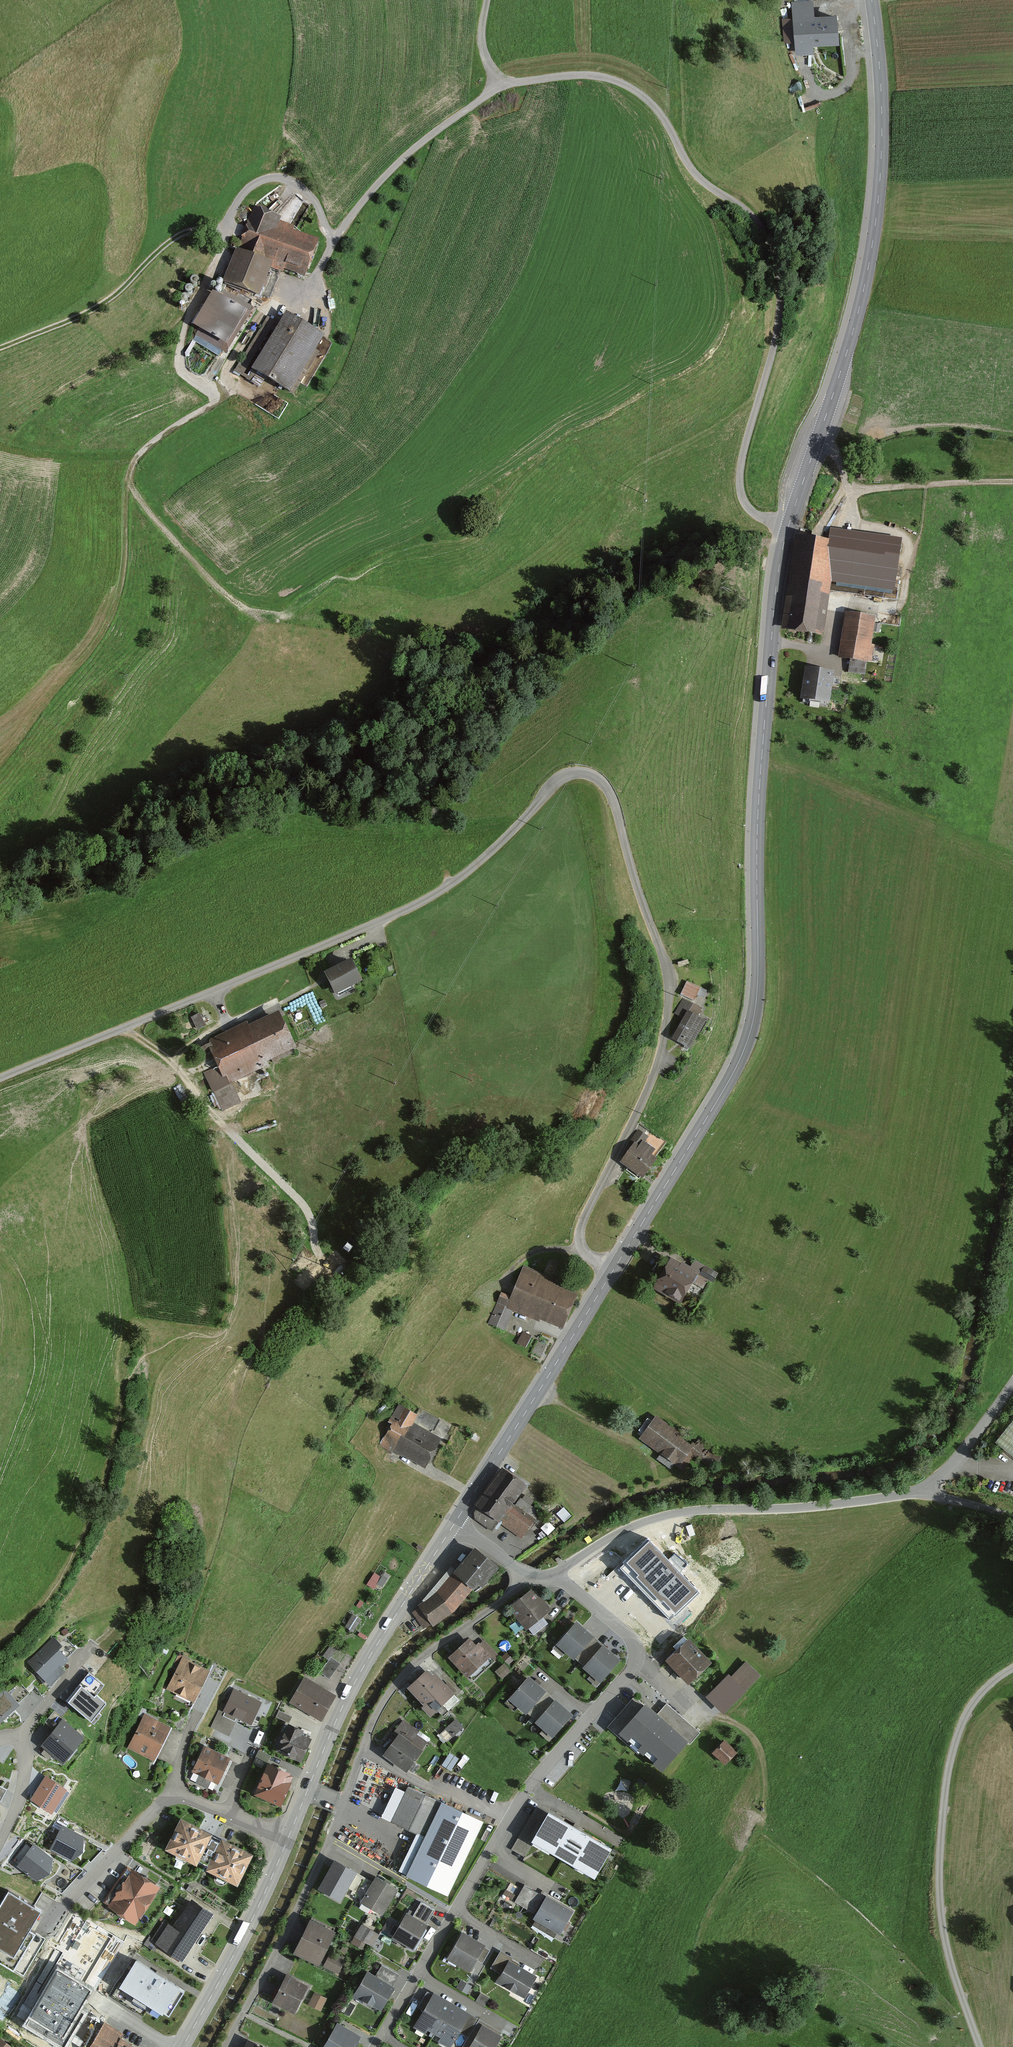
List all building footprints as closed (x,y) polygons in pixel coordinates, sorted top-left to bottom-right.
[(796,53),(814,51),(813,42),(840,39),(837,10),(815,12),(814,0),(791,0),(796,53)] [(293,140),(285,138),(282,152),(290,154),(293,140)] [(316,241),(251,214),(221,284),(248,296),(260,265),(299,281),(316,241)] [(245,315),(213,295),(193,327),(225,347),(245,315)] [(316,337),(280,316),(246,373),(282,394),(316,337)] [(829,541),(795,536),(781,631),(823,637),(831,581),(894,591),(902,540),(831,529),(829,541)] [(872,617),(846,613),(840,657),(865,661),(872,617)] [(834,674),(807,669),(802,701),(828,705),(834,674)] [(350,962),(325,974),(335,994),(360,983),(350,962)] [(701,988),(687,982),(681,994),(695,1001),(701,988)] [(702,1009),(683,998),(675,1012),(685,1018),(673,1040),(690,1050),(706,1022),(698,1017),(702,1009)] [(296,1049),(279,1012),(249,1026),(248,1022),(210,1039),(212,1043),(193,1051),(199,1064),(213,1058),(217,1067),(205,1073),(222,1112),(241,1103),(231,1082),(269,1065),(268,1062),(296,1049)] [(642,1139),(635,1134),(626,1145),(632,1149),(620,1163),(638,1179),(652,1162),(644,1155),(648,1151),(639,1143),(642,1139)] [(699,1275),(672,1260),(657,1286),(684,1301),(699,1275)] [(576,1295),(521,1273),(511,1298),(502,1294),(490,1325),(504,1331),(513,1310),(562,1329),(576,1295)] [(415,1417),(399,1408),(379,1443),(421,1467),(436,1440),(410,1426),(415,1417)] [(678,1436),(652,1419),(638,1440),(682,1470),(691,1456),(710,1469),(719,1456),(682,1431),(678,1436)] [(1003,1448),(1012,1456),(1012,1435),(1003,1448)] [(521,1487),(501,1473),(474,1511),(494,1525),(521,1487)] [(519,1497),(502,1522),(522,1537),(540,1512),(519,1497)] [(697,1593),(648,1541),(625,1563),(627,1565),(623,1568),(670,1618),(697,1593)] [(496,1572),(475,1553),(439,1595),(416,1612),(425,1627),(430,1624),(433,1627),(451,1614),(477,1586),(482,1589),(496,1572)] [(381,1578),(374,1574),(367,1586),(374,1590),(377,1585),(382,1588),(388,1579),(382,1576),(381,1578)] [(543,1588),(521,1606),(537,1627),(559,1609),(543,1588)] [(361,1620),(352,1615),(345,1628),(354,1633),(361,1620)] [(592,1637),(576,1623),(557,1645),(573,1659),(592,1637)] [(54,1638),(27,1662),(50,1687),(65,1672),(61,1668),(69,1661),(60,1650),(63,1647),(54,1638)] [(473,1649),(466,1641),(447,1658),(464,1678),(487,1657),(477,1646),(473,1649)] [(689,1641),(670,1658),(692,1682),(711,1665),(689,1641)] [(603,1646),(584,1668),(600,1682),(620,1660),(603,1646)] [(337,1651),(330,1647),(323,1657),(329,1661),(320,1673),(329,1680),(340,1665),(332,1658),(337,1651)] [(202,1672),(180,1660),(162,1690),(185,1703),(202,1672)] [(759,1675),(746,1662),(731,1678),(728,1676),(707,1698),(723,1713),(759,1675)] [(103,1686),(88,1675),(67,1701),(91,1721),(105,1704),(94,1696),(103,1686)] [(432,1683),(426,1675),(409,1690),(425,1709),(429,1706),(436,1715),(454,1700),(437,1679),(432,1683)] [(545,1694),(528,1678),(509,1699),(526,1715),(545,1694)] [(333,1697),(305,1681),(292,1704),(320,1720),(333,1697)] [(240,1686),(230,1708),(262,1722),(272,1701),(240,1686)] [(0,1693),(0,1724),(20,1707),(5,1689),(0,1693)] [(656,1716),(635,1697),(608,1728),(663,1775),(700,1733),(666,1704),(656,1716)] [(572,1717),(555,1702),(537,1723),(554,1738),(572,1717)] [(165,1727),(142,1715),(125,1748),(148,1760),(165,1727)] [(428,1740),(401,1720),(387,1738),(393,1743),(383,1756),(405,1772),(428,1740)] [(63,1721),(40,1747),(63,1766),(85,1739),(63,1721)] [(310,1735),(285,1726),(275,1750),(300,1760),(310,1735)] [(735,1753),(722,1742),(712,1753),(725,1765),(735,1753)] [(230,1762),(206,1751),(194,1775),(218,1787),(230,1762)] [(292,1778),(267,1768),(255,1798),(280,1808),(292,1778)] [(67,1790),(46,1776),(30,1800),(52,1814),(67,1790)] [(483,1823),(411,1788),(394,1823),(422,1836),(403,1876),(447,1897),(483,1823)] [(616,1853),(552,1816),(535,1846),(598,1883),(616,1853)] [(250,1858),(179,1823),(165,1850),(236,1885),(250,1858)] [(83,1839),(63,1828),(52,1851),(71,1862),(82,1855),(83,1839)] [(52,1862),(34,1847),(19,1868),(37,1883),(49,1877),(52,1862)] [(355,1873),(336,1863),(321,1891),(340,1901),(355,1873)] [(155,1889),(130,1872),(106,1907),(132,1925),(155,1889)] [(396,1890),(376,1879),(362,1905),(381,1916),(396,1890)] [(578,1915),(531,1889),(523,1905),(541,1915),(538,1921),(566,1936),(578,1915)] [(0,1915),(0,1963),(9,1968),(40,1918),(9,1899),(0,1915)] [(214,1916),(192,1902),(161,1949),(182,1963),(214,1916)] [(414,1919),(405,1914),(392,1939),(413,1950),(435,1910),(423,1904),(414,1919)] [(336,1934),(310,1921),(294,1953),(320,1966),(336,1934)] [(377,1934),(361,1925),(354,1937),(370,1946),(377,1934)] [(482,1948),(459,1935),(446,1958),(469,1971),(482,1948)] [(345,1963),(331,1956),(326,1967),(339,1974),(345,1963)] [(535,1978),(507,1962),(496,1982),(524,1998),(535,1978)] [(183,1993),(136,1964),(122,1987),(168,2016),(183,1993)] [(400,1975),(381,1966),(375,1978),(368,1974),(356,1997),(382,2010),(400,1975)] [(56,1972),(25,2024),(64,2046),(65,2046),(84,2014),(78,2011),(90,1992),(56,1972)] [(308,1987),(286,1976),(273,2002),(295,2013),(308,1987)] [(433,2032),(450,2003),(434,1994),(417,2023),(433,2032)] [(329,2001),(317,1995),(312,2006),(323,2012),(329,2001)] [(449,2041),(466,2012),(450,2003),(433,2032),(449,2041)] [(105,2024),(91,2046),(130,2046),(119,2040),(122,2035),(105,2024)] [(482,2026),(471,2046),(497,2046),(502,2037),(482,2026)] [(327,2046),(357,2046),(360,2040),(337,2028),(327,2046)]
